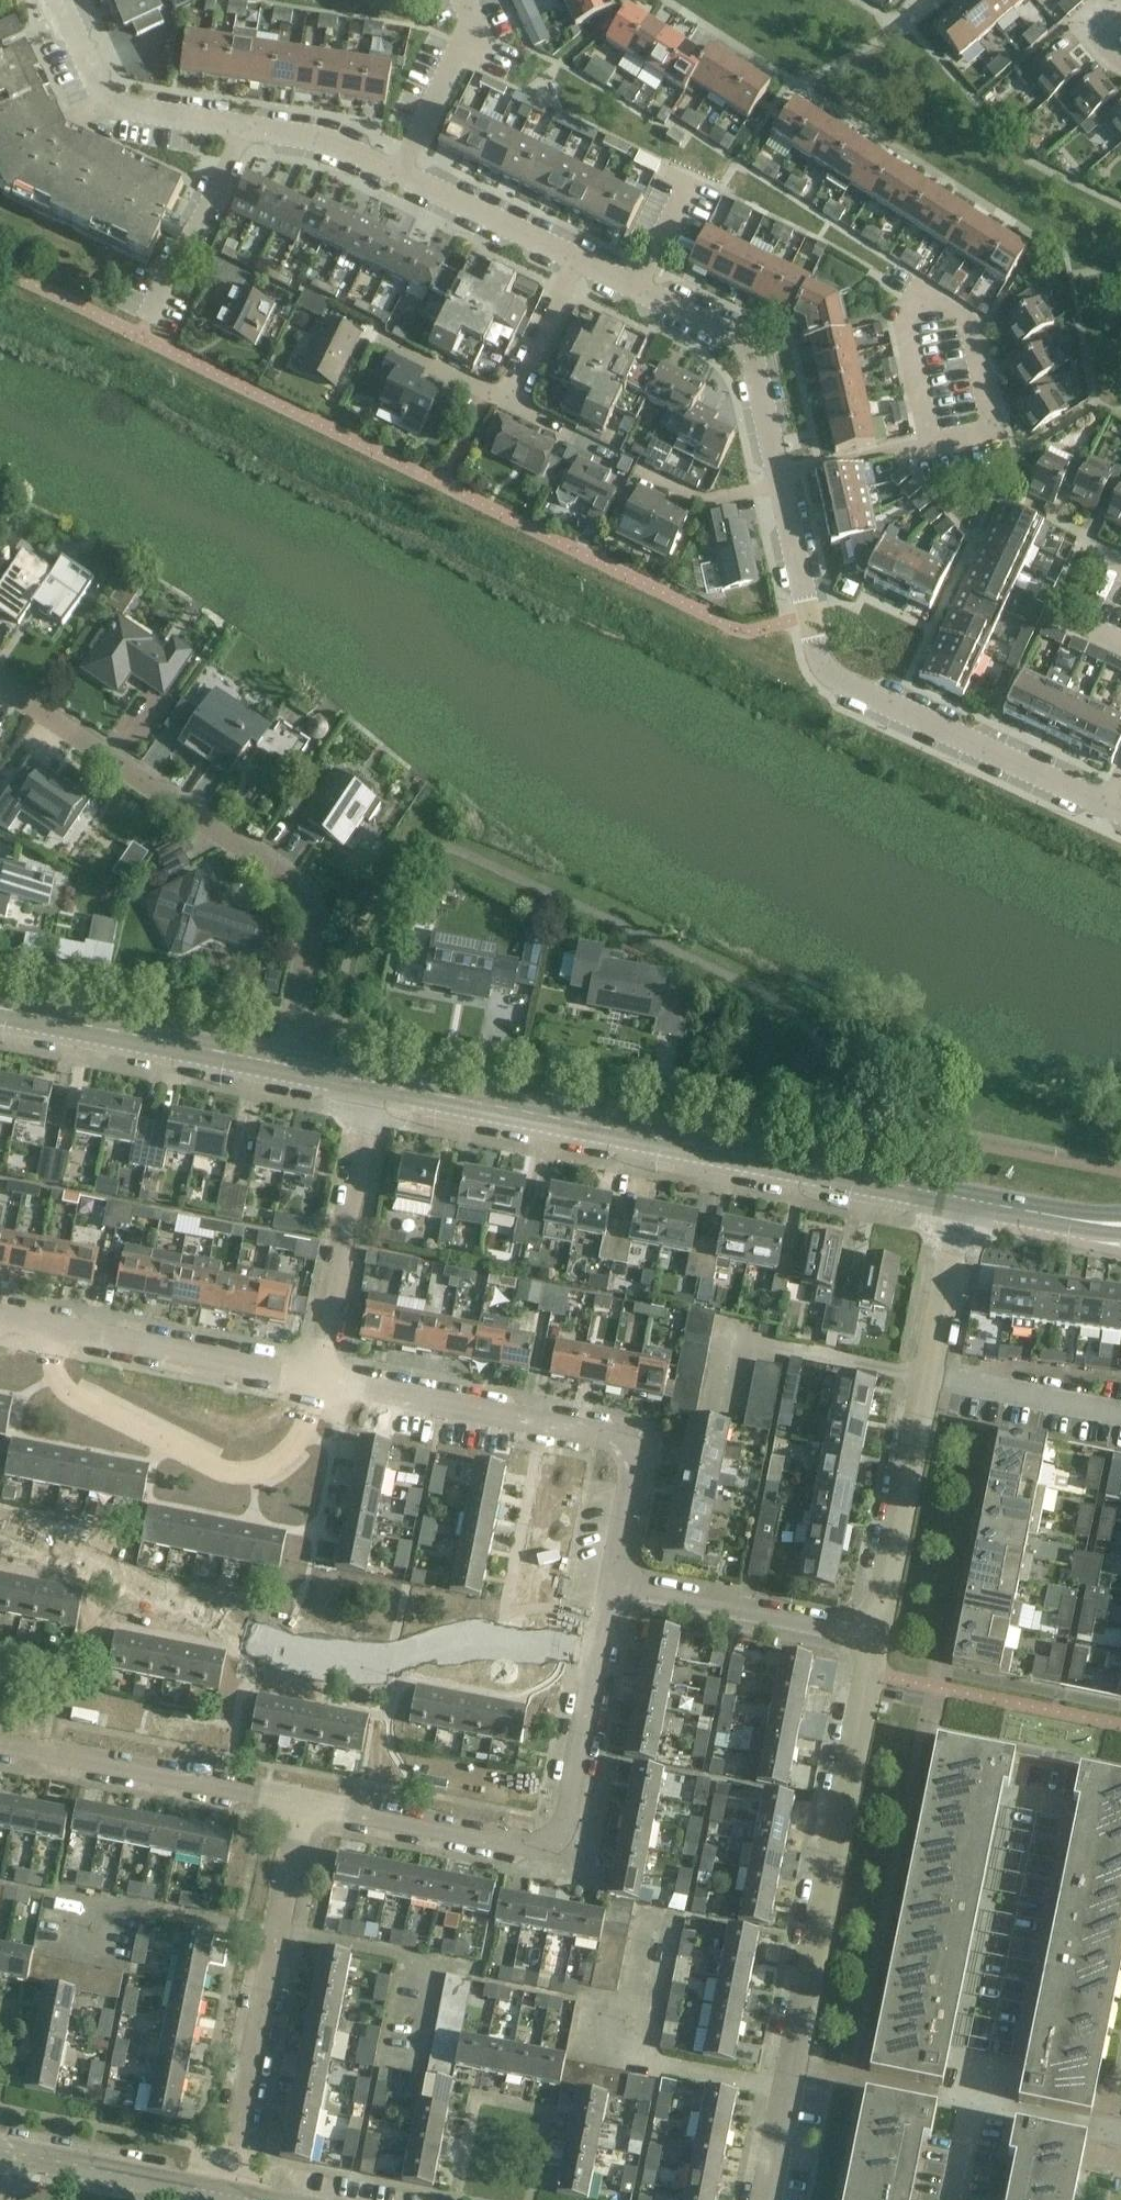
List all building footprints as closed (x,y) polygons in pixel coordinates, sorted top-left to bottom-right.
[(158,13),(162,11),(157,0),(109,0),(111,4),(113,3),(125,28),(132,25),(137,37),(164,24),(158,13)] [(214,13),(217,0),(207,0),(205,12),(214,13)] [(531,8),(527,0),(525,0),(514,5),(518,14),(531,8)] [(612,11),(607,0),(580,0),(565,7),(575,29),(576,28),(612,11)] [(883,9),(887,3),(882,0),(870,0),(883,9)] [(972,0),(965,0),(951,12),(978,44),(996,28),(972,0)] [(1003,0),(972,0),(996,28),(1014,12),(1003,0)] [(1014,12),(1028,0),(1003,0),(1014,12)] [(1058,8),(1067,18),(1075,11),(1066,0),(1058,8)] [(1080,0),(1066,0),(1075,11),(1083,3),(1080,0)] [(229,1),(227,15),(237,16),(239,3),(229,1)] [(246,18),(248,4),(239,3),(237,16),(246,18)] [(274,8),(272,22),(282,24),(284,10),(274,8)] [(291,25),(293,11),(284,10),(282,24),(291,25)] [(626,56),(647,22),(627,10),(606,43),(626,56)] [(978,44),(951,12),(932,29),(959,60),(978,44)] [(319,16),(317,30),(327,31),(329,17),(319,16)] [(336,32),(338,18),(329,17),(327,31),(336,32)] [(645,68),(667,35),(647,22),(626,56),(645,68)] [(365,23),(363,36),(372,38),(375,24),(365,23)] [(382,39),(384,25),(375,24),(372,38),(382,39)] [(1047,34),(1039,24),(1031,31),(1039,41),(1047,34)] [(3,198),(34,213),(138,262),(147,266),(147,265),(162,233),(166,224),(166,223),(168,219),(169,218),(177,202),(179,196),(183,187),(177,184),(142,168),(127,161),(74,136),(68,133),(59,114),(59,113),(32,56),(25,60),(24,56),(11,62),(5,49),(18,43),(9,25),(0,30),(0,193),(3,198)] [(575,29),(570,31),(575,40),(582,33),(579,26),(576,28),(575,29)] [(234,30),(233,41),(226,82),(249,86),(255,45),(256,45),(258,34),(234,30)] [(1022,39),(1031,49),(1039,41),(1031,31),(1022,39)] [(204,79),(210,38),(187,34),(180,75),(204,79)] [(546,42),(543,34),(530,40),(534,48),(546,42)] [(665,80),(686,47),(667,35),(645,68),(665,80)] [(210,38),(204,79),(226,82),(233,41),(210,38)] [(272,89),(278,48),(256,45),(255,45),(249,86),(272,89)] [(686,47),(665,80),(685,93),(686,91),(691,84),(690,83),(705,59),(704,59),(686,47)] [(278,48),(272,89),(294,93),(301,52),(278,48)] [(709,95),(730,62),(710,49),(704,59),(705,59),(690,83),(691,84),(686,91),(692,95),(697,88),(709,95)] [(301,52),(294,93),(317,96),(323,55),(301,52)] [(1047,103),(1075,79),(1074,79),(1080,74),(1062,54),(1046,68),(1037,58),(1016,76),(1026,87),(1030,84),(1047,103)] [(323,55),(317,96),(340,100),(346,59),(323,55)] [(1011,66),(1003,55),(994,63),(1003,73),(1011,66)] [(595,58),(584,75),(604,88),(615,71),(595,58)] [(346,59),(340,100),(362,104),(369,62),(346,59)] [(392,67),(404,69),(405,61),(393,59),(392,66),(392,67)] [(392,67),(392,66),(369,62),(362,104),(386,107),(392,67)] [(728,108),(750,74),(730,62),(709,95),(728,108)] [(986,70),(995,80),(1003,73),(994,63),(986,70)] [(750,74),(728,108),(748,120),(770,87),(750,74)] [(1047,103),(1047,104),(1054,98),(1061,107),(1079,128),(1112,101),(1111,100),(1117,96),(1099,75),(1083,89),(1075,79),(1047,103)] [(491,91),(495,83),(483,77),(479,86),(491,91)] [(495,83),(491,91),(504,98),(508,89),(495,83)] [(625,83),(617,95),(625,100),(633,88),(625,83)] [(633,105),(640,93),(633,88),(625,100),(633,105)] [(523,107),(518,116),(527,120),(532,111),(536,103),(524,97),(520,105),(523,107)] [(1120,110),(1112,101),(1079,128),(1080,129),(1081,128),(1091,119),(1098,127),(1100,129),(1104,126),(1120,146),(1120,109),(1120,110)] [(793,149),(815,115),(795,102),(773,136),(793,149)] [(536,103),(532,111),(544,117),(548,109),(536,103)] [(673,114),(664,108),(657,120),(665,126),(673,114)] [(460,156),(477,119),(456,109),(439,146),(460,156)] [(688,110),(681,122),(689,127),(696,115),(688,110)] [(697,132),(704,120),(696,115),(689,127),(697,132)] [(812,161),(834,127),(815,115),(793,149),(812,161)] [(573,131),(577,123),(565,117),(562,126),(573,131)] [(480,166),(498,129),(477,119),(460,156),(480,166)] [(1091,119),(1081,128),(1088,136),(1098,127),(1091,119)] [(577,123),(573,131),(586,137),(589,129),(577,123)] [(831,174),(853,139),(834,127),(812,161),(831,174)] [(498,129),(480,166),(501,176),(518,139),(498,129)] [(672,130),(666,139),(679,147),(685,138),(672,130)] [(728,152),(736,141),(728,136),(720,147),(728,152)] [(606,138),(603,145),(614,151),(618,143),(606,138)] [(522,186),(539,149),(518,139),(501,176),(522,186)] [(831,174),(826,181),(846,193),(850,186),(872,152),(853,139),(831,174)] [(618,143),(614,151),(627,157),(630,149),(618,143)] [(542,196),(560,159),(539,149),(522,186),(542,196)] [(870,198),(892,164),(872,152),(850,186),(870,198)] [(640,153),(634,165),(655,175),(661,163),(640,153)] [(768,161),(760,156),(752,168),(760,173),(768,161)] [(562,206),(580,169),(560,159),(542,196),(562,206)] [(889,211),(911,176),(892,164),(870,198),(889,211)] [(583,216),(601,179),(580,169),(562,206),(583,216)] [(908,223),(930,189),(911,176),(889,211),(908,223)] [(252,223),(270,188),(247,177),(230,213),(252,223)] [(792,177),(784,188),(792,193),(799,181),(792,177)] [(604,226),(622,189),(601,179),(583,216),(604,226)] [(800,198),(808,187),(799,181),(792,193),(800,198)] [(274,234),(291,198),(270,188),(252,223),(274,234)] [(625,237),(643,200),(622,189),(604,226),(625,237)] [(928,235),(950,201),(930,189),(908,223),(928,235)] [(291,198),(274,234),(296,245),(302,234),(300,234),(312,209),(311,208),(291,198)] [(321,244),(339,208),(316,198),(311,208),(312,209),(300,234),(302,234),(321,244)] [(830,201),(823,213),(830,218),(838,206),(830,201)] [(950,201),(928,235),(947,248),(969,213),(950,201)] [(729,216),(730,216),(724,227),(733,231),(744,207),(736,203),(729,216)] [(839,223),(846,211),(838,206),(830,218),(839,223)] [(746,224),(753,211),(744,207),(733,231),(739,234),(744,223),(746,224)] [(343,254),(360,219),(339,208),(321,244),(343,254)] [(966,260),(988,226),(969,213),(947,248),(966,260)] [(364,264),(381,229),(360,219),(343,254),(364,264)] [(777,223),(771,236),(779,240),(785,227),(777,223)] [(869,226),(861,238),(869,242),(876,230),(869,226)] [(985,272),(1007,238),(988,226),(966,260),(985,272)] [(785,227),(779,240),(788,245),(794,231),(785,227)] [(386,275),(403,240),(381,229),(364,264),(386,275)] [(877,248),(885,236),(876,230),(869,242),(877,248)] [(710,278),(727,242),(705,231),(688,267),(710,278)] [(1007,238),(985,272),(1005,285),(1027,251),(1007,238)] [(407,285),(409,281),(424,250),(403,240),(386,275),(407,285)] [(224,250),(221,256),(233,262),(237,255),(234,254),(238,246),(228,241),(224,250)] [(731,288),(734,281),(748,252),(727,242),(710,278),(731,288)] [(819,244),(812,257),(821,261),(827,248),(819,244)] [(440,272),(441,272),(447,261),(424,250),(409,281),(407,285),(427,295),(428,295),(429,295),(440,272)] [(908,250),(900,262),(907,267),(915,255),(908,250)] [(751,297),(759,281),(768,261),(748,252),(734,281),(731,288),(751,297)] [(249,261),(237,255),(233,262),(246,268),(249,261)] [(915,255),(907,267),(915,272),(923,260),(915,255)] [(1040,258),(1027,268),(1036,281),(1050,271),(1040,258)] [(216,260),(207,278),(232,290),(214,326),(256,346),(274,309),(241,293),(249,276),(216,260)] [(516,282),(488,269),(471,260),(460,282),(441,272),(440,272),(429,295),(428,295),(418,316),(439,326),(428,347),(473,369),(484,348),(505,358),(515,337),(516,336),(525,319),(527,314),(505,303),(516,282)] [(772,307),(784,281),(789,271),(768,261),(759,281),(751,297),(772,307)] [(276,283),(277,281),(279,276),(267,270),(263,277),(276,283)] [(772,307),(791,317),(792,317),(807,286),(808,287),(810,282),(789,271),(784,281),(772,307)] [(946,275),(938,287),(946,292),(954,280),(946,275)] [(279,276),(277,281),(276,283),(288,289),(292,282),(279,276)] [(954,297),(962,285),(954,280),(946,292),(954,297)] [(314,281),(311,288),(323,294),(327,287),(314,281)] [(837,301),(808,287),(807,286),(792,317),(791,317),(788,323),(801,329),(804,343),(811,342),(811,341),(845,333),(844,333),(837,301)] [(327,287),(323,294),(336,300),(339,293),(327,287)] [(1044,330),(1044,331),(1055,324),(1041,302),(1045,299),(1037,287),(1014,302),(1021,313),(1003,324),(1017,347),(1020,345),(1044,330)] [(321,320),(329,304),(304,292),(296,308),(321,320)] [(993,305),(985,300),(978,312),(986,317),(993,305)] [(357,301),(354,309),(366,314),(369,307),(357,301)] [(369,307),(366,314),(379,320),(380,321),(383,314),(382,313),(369,307)] [(383,323),(382,325),(386,327),(391,317),(387,316),(383,323)] [(525,319),(516,336),(522,339),(530,322),(525,319)] [(326,320),(301,371),(335,387),(360,337),(326,320)] [(636,422),(646,401),(645,400),(656,377),(655,377),(655,376),(636,367),(646,345),(602,324),(592,345),(570,335),(548,379),(570,390),(560,411),(603,432),(614,411),(625,416),(636,422)] [(873,327),(875,336),(889,333),(887,324),(873,327)] [(395,330),(392,337),(405,343),(408,336),(407,335),(397,331),(395,330)] [(1044,330),(1020,345),(1028,357),(1010,368),(1024,391),(1027,389),(1051,374),(1051,375),(1062,368),(1047,345),(1052,342),(1044,331),(1044,330)] [(815,363),(855,355),(850,331),(844,333),(845,333),(811,341),(811,342),(815,363)] [(820,386),(860,377),(855,355),(815,363),(820,386)] [(390,357),(381,374),(392,380),(379,407),(404,418),(399,429),(418,438),(439,395),(411,382),(417,370),(390,357)] [(1081,359),(1070,362),(1071,369),(1076,372),(1083,370),(1081,359)] [(895,360),(881,363),(883,372),(897,369),(895,360)] [(661,365),(655,376),(655,377),(656,377),(645,400),(646,401),(666,411),(683,376),(661,365)] [(885,381),(899,378),(897,369),(883,372),(885,381)] [(1051,374),(1027,389),(1035,400),(1017,412),(1031,434),(1068,411),(1054,389),(1058,386),(1051,375),(1051,374)] [(696,405),(697,405),(706,387),(683,376),(666,411),(687,421),(688,421),(696,405)] [(825,408),(865,399),(860,377),(820,386),(825,408)] [(830,430),(870,422),(865,399),(825,408),(830,430)] [(904,404),(891,407),(893,417),(906,413),(904,404)] [(696,405),(688,421),(687,421),(678,440),(699,450),(699,449),(700,450),(712,426),(713,427),(719,416),(697,405),(696,405)] [(894,426),(908,423),(906,413),(893,417),(894,426)] [(497,415),(487,436),(499,442),(493,455),(538,478),(535,485),(546,491),(559,465),(548,460),(555,447),(510,425),(512,422),(510,421),(497,415)] [(625,416),(618,430),(629,436),(636,422),(625,416)] [(870,422),(830,430),(835,453),(875,445),(887,442),(882,419),(870,422)] [(693,461),(693,462),(717,473),(734,437),(713,427),(712,426),(700,450),(699,449),(699,450),(693,461)] [(643,459),(647,452),(634,446),(631,453),(643,459)] [(575,467),(568,481),(565,480),(557,497),(559,506),(566,509),(576,506),(578,501),(593,508),(587,518),(602,525),(616,495),(604,489),(611,475),(590,466),(593,459),(569,448),(562,461),(575,467)] [(647,452),(643,459),(656,465),(660,458),(647,452)] [(1073,491),(1088,460),(1084,466),(1073,461),(1070,466),(1046,455),(1028,494),(1053,506),(1062,486),(1073,491)] [(623,459),(617,471),(627,476),(633,464),(623,459)] [(1073,491),(1069,500),(1094,512),(1103,492),(1116,498),(1120,486),(1120,470),(1114,467),(1112,471),(1088,460),(1073,491)] [(863,465),(815,475),(816,477),(821,499),(821,500),(868,490),(868,489),(863,465)] [(890,479),(897,488),(910,477),(903,468),(890,479)] [(675,471),(671,478),(683,484),(687,477),(675,471)] [(696,490),(700,483),(687,477),(683,484),(696,490)] [(909,501),(921,490),(914,482),(901,493),(909,501)] [(1116,498),(1105,521),(1120,528),(1120,486),(1116,498)] [(640,489),(617,537),(666,561),(690,513),(640,489)] [(868,490),(821,500),(821,501),(825,522),(826,523),(873,513),(868,490)] [(920,514),(932,503),(925,494),(912,505),(920,514)] [(923,518),(931,527),(943,516),(936,507),(923,518)] [(992,529),(1033,548),(1043,526),(1002,507),(992,529)] [(708,516),(724,590),(758,583),(745,525),(738,527),(735,511),(708,516)] [(873,513),(826,523),(828,536),(831,535),(833,544),(830,545),(831,546),(840,545),(839,544),(875,536),(883,540),(889,527),(881,524),(876,525),(873,513)] [(942,539),(954,529),(947,520),(934,531),(942,539)] [(883,540),(864,581),(865,582),(866,579),(875,583),(873,586),(886,591),(905,550),(894,545),(900,532),(889,527),(883,540)] [(1033,548),(992,529),(982,550),(1023,570),(1033,548)] [(12,533),(0,550),(11,558),(23,541),(12,533)] [(875,536),(839,544),(840,545),(847,577),(856,575),(865,579),(864,581),(883,540),(875,536)] [(1063,543),(1056,558),(1066,563),(1073,548),(1063,543)] [(907,602),(927,560),(905,550),(886,591),(907,602)] [(1023,570),(982,550),(972,572),(1013,591),(1023,570)] [(94,581),(62,559),(53,572),(23,551),(0,585),(0,612),(19,625),(33,604),(63,625),(62,627),(63,627),(94,581)] [(929,612),(949,570),(927,560),(907,602),(929,612)] [(1053,565),(1046,580),(1056,585),(1063,570),(1053,565)] [(1013,591),(972,572),(962,593),(1003,612),(1013,591)] [(122,585),(107,606),(116,611),(130,590),(122,585)] [(1043,586),(1036,602),(1046,606),(1053,591),(1043,586)] [(1003,612),(962,593),(952,614),(993,634),(1003,612)] [(1033,608),(1026,623),(1036,628),(1043,613),(1033,608)] [(993,634),(952,614),(942,636),(983,655),(993,634)] [(151,643),(118,621),(106,639),(103,636),(93,650),(97,652),(87,667),(85,671),(117,692),(131,672),(147,682),(146,683),(163,695),(191,655),(174,643),(165,656),(149,645),(151,643)] [(1044,625),(1040,636),(1062,646),(1067,636),(1044,625)] [(1023,630),(1016,645),(1026,649),(1033,634),(1023,630)] [(983,655),(942,636),(932,657),(973,677),(983,655)] [(1083,656),(1088,645),(1073,639),(1068,649),(1083,656)] [(1105,666),(1110,656),(1088,645),(1083,656),(1105,666)] [(1006,666),(1016,671),(1023,656),(1013,651),(1006,666)] [(973,677),(932,657),(922,679),(963,699),(973,677)] [(1112,669),(1120,673),(1120,661),(1117,659),(1112,669)] [(1023,671),(1003,715),(1004,716),(1024,725),(1025,726),(1046,681),(1045,681),(1023,671)] [(996,687),(1006,692),(1013,677),(1003,672),(996,687)] [(1046,681),(1025,726),(1027,726),(1045,735),(1046,735),(1047,735),(1067,691),(1071,682),(1070,682),(1050,672),(1046,681)] [(271,726),(217,690),(180,744),(228,777),(251,743),(257,747),(271,726)] [(1067,691),(1047,735),(1048,736),(1067,745),(1068,745),(1089,701),(1067,691)] [(986,710),(996,714),(1003,699),(993,694),(986,710)] [(1089,701),(1068,745),(1080,751),(1082,748),(1090,752),(1089,755),(1110,711),(1089,701)] [(1089,755),(1090,755),(1091,753),(1100,757),(1098,759),(1101,761),(1110,765),(1111,765),(1120,744),(1120,716),(1110,711),(1089,755)] [(308,730),(308,732),(308,734),(309,736),(309,737),(310,739),(312,740),(313,741),(315,742),(317,742),(318,742),(320,742),(322,742),(323,741),(325,740),(326,739),(327,737),(328,736),(328,734),(329,732),(328,730),(328,729),(327,727),(326,726),(325,725),(324,723),(322,723),(321,722),(319,722),(317,722),(316,722),(314,723),(313,723),(311,725),(310,726),(309,727),(309,729),(308,730)] [(0,803),(0,827),(9,833),(10,831),(6,829),(21,808),(57,832),(69,814),(78,821),(89,805),(43,773),(39,778),(25,769),(31,761),(29,760),(0,803)] [(335,775),(298,830),(317,843),(323,834),(342,846),(362,817),(370,823),(382,806),(370,798),(373,794),(372,788),(348,772),(343,773),(339,778),(335,775)] [(6,919),(10,899),(50,907),(55,880),(41,878),(25,875),(27,867),(17,865),(0,862),(0,918),(6,919)] [(121,862),(112,875),(128,886),(137,873),(121,862)] [(150,899),(147,909),(174,960),(214,939),(248,950),(251,956),(270,946),(273,935),(263,917),(255,921),(222,911),(204,876),(198,874),(150,899)] [(118,923),(94,918),(89,944),(113,948),(118,923)] [(431,951),(425,985),(457,991),(458,988),(466,990),(465,996),(487,1000),(489,987),(490,986),(510,990),(512,991),(513,985),(535,989),(548,922),(531,918),(522,965),(517,964),(517,961),(492,956),(492,959),(491,962),(432,950),(431,951)] [(683,1040),(691,998),(663,992),(665,979),(599,966),(602,949),(580,944),(572,986),(593,990),(590,1005),(657,1018),(653,1035),(660,1036),(660,1035),(680,1039),(680,1040),(683,1040)] [(690,1073),(675,1070),(673,1079),(688,1082),(690,1073)] [(24,1083),(0,1079),(0,1119),(16,1122),(24,1083)] [(24,1083),(16,1122),(45,1128),(52,1089),(24,1083)] [(106,1140),(113,1101),(84,1095),(76,1134),(106,1140)] [(146,1168),(154,1124),(139,1121),(142,1106),(113,1101),(106,1140),(133,1145),(129,1165),(146,1168)] [(195,1158),(202,1118),(173,1113),(170,1127),(154,1124),(146,1168),(163,1172),(167,1152),(195,1158)] [(202,1118),(195,1158),(223,1163),(231,1124),(202,1118)] [(284,1175),(292,1136),(262,1130),(255,1169),(284,1175)] [(292,1136),(284,1175),(302,1178),(301,1183),(305,1189),(311,1190),(313,1180),(321,1141),(292,1136)] [(43,1149),(36,1182),(50,1185),(57,1152),(43,1149)] [(57,1152),(50,1185),(64,1187),(70,1154),(57,1152)] [(430,1218),(443,1221),(448,1195),(449,1186),(436,1184),(440,1165),(404,1158),(393,1212),(429,1219),(430,1218)] [(461,1197),(448,1195),(443,1221),(441,1229),(442,1229),(451,1231),(455,1232),(457,1223),(486,1229),(488,1216),(488,1215),(495,1176),(466,1171),(462,1193),(461,1197)] [(513,1243),(527,1246),(534,1212),(521,1209),(526,1182),(495,1176),(488,1215),(488,1216),(517,1221),(514,1236),(513,1243)] [(97,1181),(95,1193),(101,1195),(104,1182),(97,1181)] [(23,1196),(25,1186),(9,1183),(7,1193),(23,1196)] [(228,1220),(235,1187),(222,1184),(215,1217),(228,1220)] [(25,1186),(23,1196),(39,1199),(41,1189),(25,1186)] [(235,1187),(228,1220),(242,1222),(248,1190),(235,1187)] [(571,1245),(582,1193),(552,1187),(547,1214),(534,1212),(527,1246),(541,1249),(543,1240),(571,1245)] [(80,1197),(53,1191),(51,1201),(79,1207),(80,1197)] [(155,1195),(142,1192),(140,1201),(153,1204),(155,1195)] [(613,1263),(620,1229),(607,1226),(612,1199),(582,1193),(571,1245),(572,1245),(575,1233),(603,1238),(599,1261),(613,1263)] [(108,1202),(103,1228),(117,1231),(122,1205),(108,1202)] [(620,1229),(613,1263),(627,1266),(632,1244),(660,1249),(668,1210),(638,1204),(634,1227),(633,1231),(620,1229)] [(122,1205),(117,1231),(129,1234),(134,1207),(122,1205)] [(699,1280),(706,1246),(693,1243),(698,1216),(668,1210),(660,1249),(689,1255),(685,1277),(699,1280)] [(176,1226),(178,1216),(162,1213),(160,1223),(176,1226)] [(276,1215),(273,1229),(303,1234),(305,1220),(276,1215)] [(215,1233),(218,1224),(191,1219),(188,1235),(189,1239),(195,1240),(199,1237),(200,1231),(215,1233)] [(746,1266),(754,1227),(725,1221),(719,1248),(706,1246),(699,1280),(714,1283),(716,1269),(729,1272),(731,1263),(746,1266)] [(218,1224),(215,1233),(216,1233),(231,1237),(233,1227),(218,1224)] [(754,1227),(746,1266),(776,1272),(771,1294),(786,1297),(792,1263),(779,1260),(784,1233),(754,1227)] [(442,1229),(439,1243),(452,1245),(455,1232),(451,1231),(442,1229)] [(379,1230),(376,1242),(391,1245),(393,1233),(379,1230)] [(259,1232),(257,1246),(271,1249),(274,1235),(259,1232)] [(15,1237),(0,1234),(0,1270),(8,1271),(15,1237)] [(299,1254),(301,1241),(274,1235),(271,1249),(299,1254)] [(36,1277),(43,1242),(15,1237),(8,1271),(36,1277)] [(810,1238),(801,1287),(818,1290),(815,1304),(826,1307),(821,1332),(838,1336),(847,1287),(834,1284),(842,1244),(810,1238)] [(43,1242),(36,1277),(64,1282),(71,1248),(43,1242)] [(123,1258),(116,1292),(146,1298),(155,1252),(129,1247),(125,1249),(123,1258)] [(71,1248),(64,1282),(92,1288),(99,1253),(71,1248)] [(155,1252),(146,1298),(173,1304),(180,1269),(182,1257),(155,1252)] [(380,1254),(377,1268),(403,1273),(406,1259),(380,1254)] [(193,1272),(180,1269),(173,1304),(200,1309),(207,1275),(209,1264),(209,1261),(210,1260),(196,1257),(193,1272)] [(847,1287),(838,1336),(855,1339),(861,1306),(890,1312),(899,1264),(868,1258),(862,1289),(847,1287)] [(417,1276),(419,1262),(406,1259),(403,1273),(417,1276)] [(229,1315),(236,1280),(219,1277),(222,1264),(209,1261),(209,1264),(207,1275),(200,1309),(229,1315)] [(445,1267),(444,1277),(450,1278),(449,1287),(458,1289),(460,1280),(461,1270),(445,1267)] [(461,1270),(460,1280),(476,1283),(477,1273),(461,1270)] [(256,1320),(266,1273),(253,1271),(251,1283),(236,1280),(229,1315),(256,1320)] [(990,1318),(1012,1321),(1018,1278),(1019,1278),(1020,1274),(996,1271),(990,1318)] [(266,1273),(256,1320),(285,1326),(287,1314),(305,1317),(308,1301),(290,1297),(292,1291),(275,1288),(277,1276),(266,1273)] [(591,1276),(588,1289),(598,1290),(600,1277),(591,1276)] [(517,1281),(502,1278),(500,1288),(516,1291),(518,1282),(517,1281)] [(1035,1333),(1036,1324),(1041,1281),(1019,1278),(1018,1278),(1012,1321),(1011,1330),(1035,1333)] [(1058,1327),(1064,1284),(1041,1281),(1036,1324),(1058,1327)] [(551,1315),(557,1289),(520,1282),(516,1303),(539,1307),(538,1312),(551,1315)] [(1079,1330),(1084,1287),(1064,1284),(1058,1327),(1079,1330)] [(1102,1333),(1107,1289),(1084,1287),(1079,1330),(1102,1333)] [(639,1298),(652,1301),(654,1289),(646,1288),(640,1291),(639,1298)] [(570,1291),(557,1289),(551,1315),(565,1318),(570,1291)] [(1107,1289),(1102,1333),(1120,1335),(1120,1291),(1107,1289)] [(360,1341),(388,1346),(395,1312),(398,1300),(369,1294),(367,1306),(360,1341)] [(675,1294),(673,1305),(681,1306),(683,1295),(675,1294)] [(612,1300),(596,1296),(593,1306),(610,1310),(612,1300)] [(651,1307),(636,1304),(634,1314),(649,1317),(651,1307)] [(651,1307),(649,1317),(665,1320),(667,1310),(665,1310),(651,1307)] [(716,1313),(693,1309),(689,1308),(687,1322),(713,1327),(716,1313)] [(395,1312),(388,1346),(416,1352),(423,1317),(395,1312)] [(423,1317),(416,1352),(445,1357),(451,1323),(423,1317)] [(684,1335),(711,1340),(713,1327),(687,1322),(684,1335)] [(451,1323),(445,1357),(471,1362),(478,1328),(451,1323)] [(478,1328),(471,1362),(499,1368),(506,1333),(478,1328)] [(506,1333),(499,1368),(529,1374),(536,1339),(506,1333)] [(682,1348),(708,1353),(711,1340),(684,1335),(682,1348)] [(578,1383),(578,1380),(585,1349),(557,1343),(550,1378),(578,1383)] [(998,1361),(1008,1362),(1008,1358),(1007,1358),(1009,1348),(1000,1347),(998,1361)] [(1085,1358),(1084,1368),(1097,1369),(1098,1359),(1100,1349),(1086,1347),(1085,1358)] [(1098,1359),(1097,1369),(1110,1371),(1111,1361),(1113,1348),(1100,1347),(1100,1349),(1098,1359)] [(637,1380),(634,1394),(663,1400),(664,1398),(672,1400),(674,1387),(675,1384),(667,1383),(670,1366),(672,1353),(643,1348),(641,1360),(637,1380)] [(679,1361),(706,1366),(708,1353),(682,1348),(679,1361)] [(1007,1358),(1008,1358),(1021,1360),(1022,1350),(1009,1348),(1007,1358)] [(585,1349),(578,1380),(578,1383),(606,1389),(608,1380),(613,1354),(585,1349)] [(1053,1364),(1054,1354),(1041,1352),(1039,1362),(1053,1364)] [(613,1354),(608,1380),(606,1389),(634,1394),(637,1380),(641,1360),(613,1354)] [(1054,1354),(1053,1364),(1066,1365),(1067,1355),(1054,1354)] [(677,1374),(703,1379),(706,1366),(679,1361),(677,1374)] [(753,1376),(780,1381),(783,1367),(756,1362),(753,1376)] [(674,1387),(701,1392),(703,1379),(677,1374),(675,1384),(674,1387)] [(751,1389),(778,1394),(780,1381),(753,1376),(751,1389)] [(799,1378),(787,1376),(782,1403),(794,1406),(795,1406),(800,1379),(799,1378)] [(831,1412),(830,1413),(868,1421),(875,1385),(837,1377),(831,1412)] [(672,1400),(698,1405),(701,1392),(674,1387),(672,1400)] [(778,1394),(751,1389),(748,1402),(775,1407),(778,1394)] [(6,1438),(14,1400),(0,1397),(0,1437),(6,1438)] [(669,1413),(690,1417),(696,1418),(698,1405),(672,1400),(669,1413)] [(746,1415),(773,1420),(775,1407),(748,1402),(746,1415)] [(782,1403),(777,1427),(790,1429),(795,1406),(782,1403)] [(868,1421),(830,1413),(824,1447),(861,1454),(868,1421)] [(744,1428),(770,1433),(773,1420),(746,1415),(744,1428)] [(731,1425),(696,1418),(690,1417),(685,1446),(722,1453),(722,1459),(724,1459),(739,1462),(741,1451),(726,1448),(731,1425)] [(1047,1441),(999,1431),(995,1455),(1042,1465),(1047,1441)] [(9,1457),(7,1464),(5,1478),(33,1483),(40,1445),(12,1439),(9,1457)] [(392,1445),(361,1439),(355,1466),(386,1472),(392,1445)] [(9,1457),(11,1446),(0,1444),(0,1456),(9,1457)] [(40,1445),(33,1483),(60,1489),(67,1450),(40,1445)] [(716,1486),(719,1487),(719,1486),(734,1489),(736,1478),(721,1475),(724,1459),(722,1459),(722,1453),(685,1446),(679,1474),(717,1481),(716,1486)] [(861,1454),(824,1447),(817,1481),(854,1489),(861,1454)] [(67,1450),(60,1489),(87,1494),(95,1455),(67,1450)] [(417,1450),(414,1464),(428,1467),(430,1453),(417,1450)] [(95,1455),(87,1494),(115,1499),(122,1461),(95,1455)] [(1042,1465),(995,1455),(990,1479),(1037,1488),(1038,1487),(1042,1465)] [(769,1472),(782,1474),(785,1459),(771,1457),(769,1472)] [(1104,1461),(1090,1459),(1087,1474),(1101,1477),(1104,1461)] [(143,1505),(150,1466),(122,1461),(115,1499),(143,1505)] [(506,1468),(475,1462),(470,1489),(501,1495),(506,1468)] [(1112,1463),(1109,1478),(1120,1481),(1120,1465),(1112,1463)] [(350,1492),(381,1498),(386,1472),(355,1466),(350,1492)] [(431,1481),(444,1483),(447,1470),(434,1467),(431,1481)] [(782,1474),(769,1472),(766,1483),(780,1486),(782,1474)] [(712,1507),(710,1513),(714,1514),(713,1514),(729,1517),(731,1505),(716,1503),(719,1487),(716,1486),(717,1481),(679,1474),(674,1500),(712,1507)] [(1084,1490),(1098,1493),(1101,1477),(1087,1474),(1084,1490)] [(1120,1497),(1120,1490),(1120,1481),(1109,1478),(1105,1494),(1120,1497)] [(1046,1489),(1038,1487),(1037,1488),(990,1479),(985,1502),(1041,1513),(1046,1489)] [(444,1483),(431,1481),(429,1494),(442,1496),(444,1483)] [(854,1489),(817,1481),(810,1515),(848,1522),(854,1489)] [(5,1487),(3,1500),(5,1501),(14,1503),(17,1489),(5,1487)] [(501,1495),(470,1489),(465,1514),(496,1520),(501,1495)] [(407,1503),(420,1505),(423,1492),(409,1490),(407,1503)] [(345,1517),(376,1524),(381,1498),(350,1492),(345,1517)] [(669,1529),(706,1536),(705,1540),(708,1541),(723,1544),(725,1533),(710,1530),(713,1514),(714,1514),(710,1513),(712,1507),(674,1500),(669,1529)] [(1028,1536),(1036,1538),(1041,1513),(985,1502),(980,1525),(1028,1535),(1028,1536)] [(404,1516),(418,1518),(420,1505),(407,1503),(404,1516)] [(56,1511),(55,1513),(64,1515),(64,1513),(66,1506),(57,1504),(56,1511)] [(113,1507),(99,1504),(96,1518),(110,1521),(113,1507)] [(775,1507),(762,1504),(758,1525),(755,1538),(769,1540),(775,1542),(782,1508),(775,1507)] [(1095,1508),(1081,1505),(1078,1521),(1092,1523),(1095,1508)] [(145,1529),(142,1544),(170,1550),(177,1512),(149,1506),(147,1515),(145,1529)] [(1117,1512),(1103,1509),(1099,1525),(1113,1528),(1117,1512)] [(177,1512),(170,1550),(197,1555),(204,1517),(177,1512)] [(147,1515),(138,1513),(135,1527),(138,1528),(145,1529),(147,1515)] [(496,1520),(465,1514),(460,1540),(491,1546),(496,1520)] [(848,1522),(810,1515),(804,1548),(841,1556),(848,1522)] [(204,1517),(197,1555),(224,1560),(231,1522),(204,1517)] [(340,1543),(371,1549),(376,1524),(345,1517),(340,1543)] [(437,1521),(423,1519),(421,1533),(434,1535),(434,1536),(450,1539),(452,1530),(436,1527),(437,1521)] [(1075,1536),(1089,1539),(1092,1523),(1078,1521),(1075,1536)] [(231,1522),(224,1560),(251,1566),(259,1527),(231,1522)] [(1024,1557),(1028,1536),(1028,1535),(980,1525),(976,1548),(1023,1558),(1024,1557)] [(1096,1541),(1110,1544),(1113,1528),(1099,1525),(1096,1541)] [(279,1571),(287,1533),(259,1527),(251,1566),(279,1571)] [(706,1536),(669,1529),(663,1556),(701,1563),(700,1568),(718,1571),(720,1560),(705,1558),(708,1541),(705,1540),(706,1536)] [(434,1535),(421,1533),(418,1545),(432,1548),(434,1536),(434,1535)] [(768,1580),(775,1542),(769,1540),(755,1538),(748,1577),(768,1580)] [(491,1546),(460,1540),(455,1566),(486,1572),(491,1546)] [(397,1554),(410,1557),(412,1544),(399,1541),(397,1554)] [(335,1570),(366,1576),(371,1549),(340,1543),(335,1570)] [(841,1556),(804,1548),(797,1582),(835,1589),(841,1556)] [(1027,1584),(1032,1559),(1024,1557),(1023,1558),(976,1548),(971,1572),(1019,1581),(1018,1582),(1027,1584)] [(1086,1571),(1089,1555),(1075,1552),(1072,1568),(1086,1571)] [(394,1568),(407,1570),(410,1557),(397,1554),(394,1568)] [(1089,1555),(1086,1571),(1100,1573),(1103,1558),(1089,1555)] [(449,1593),(480,1599),(486,1572),(455,1566),(449,1593)] [(1086,1571),(1072,1568),(1069,1584),(1083,1587),(1086,1571)] [(413,1571),(410,1585),(424,1588),(427,1574),(413,1571)] [(1100,1573),(1086,1571),(1083,1587),(1097,1590),(1100,1573)] [(1014,1604),(1014,1603),(1018,1582),(1019,1581),(971,1572),(966,1595),(1014,1604)] [(0,1582),(0,1614),(21,1618),(29,1580),(1,1575),(0,1582)] [(29,1580),(21,1618),(48,1623),(56,1585),(29,1580)] [(56,1585),(48,1623),(77,1629),(84,1591),(56,1585)] [(1018,1631),(1023,1605),(1014,1603),(1014,1604),(966,1595),(962,1618),(1009,1628),(1009,1629),(1018,1631)] [(1076,1601),(1062,1598),(1059,1614),(1073,1616),(1076,1601)] [(1098,1605),(1084,1602),(1081,1618),(1095,1621),(1098,1605)] [(1056,1629),(1070,1632),(1073,1616),(1059,1614),(1056,1629)] [(1005,1650),(1009,1629),(1009,1628),(962,1618),(957,1641),(1004,1651),(1005,1650)] [(1077,1634),(1091,1636),(1095,1621),(1081,1618),(1077,1634)] [(645,1653),(676,1659),(681,1633),(650,1626),(645,1653)] [(116,1632),(108,1670),(137,1675),(144,1637),(116,1632)] [(144,1637),(137,1675),(164,1681),(171,1642),(144,1637)] [(712,1652),(725,1655),(728,1642),(715,1639),(712,1652)] [(1008,1677),(1013,1652),(1005,1650),(1004,1651),(957,1641),(952,1666),(1008,1677)] [(171,1642),(164,1681),(191,1686),(199,1648),(171,1642)] [(1067,1647),(1053,1645),(1049,1660),(1064,1663),(1067,1647)] [(199,1648),(191,1686),(219,1692),(227,1653),(199,1648)] [(1088,1652),(1074,1649),(1071,1664),(1085,1667),(1088,1652)] [(710,1665),(723,1668),(725,1655),(712,1652),(710,1665)] [(776,1679),(808,1685),(813,1658),(782,1652),(776,1679)] [(640,1679),(671,1685),(676,1659),(645,1653),(640,1679)] [(729,1670),(742,1672),(745,1659),(732,1656),(729,1670)] [(1046,1676),(1060,1679),(1064,1663),(1049,1660),(1046,1676)] [(1068,1680),(1082,1683),(1085,1667),(1071,1664),(1068,1680)] [(742,1672),(729,1670),(726,1683),(740,1686),(742,1672)] [(635,1705),(666,1711),(671,1685),(640,1679),(635,1705)] [(705,1692),(718,1695),(721,1681),(707,1679),(705,1692)] [(808,1685),(776,1679),(771,1705),(803,1711),(808,1685)] [(437,1729),(445,1691),(417,1685),(409,1724),(437,1729)] [(145,1688),(136,1686),(133,1698),(143,1700),(145,1688)] [(445,1691),(437,1729),(465,1735),(472,1696),(445,1691)] [(702,1705),(716,1708),(718,1695),(705,1692),(702,1705)] [(259,1695),(251,1733),(279,1738),(287,1700),(259,1695)] [(472,1696),(465,1735),(492,1740),(499,1702),(472,1696)] [(287,1700),(279,1738),(307,1744),(314,1705),(287,1700)] [(499,1702),(492,1740),(520,1746),(528,1707),(499,1702)] [(314,1705),(307,1744),(334,1749),(341,1711),(314,1705)] [(629,1731),(661,1737),(666,1711),(635,1705),(629,1731)] [(803,1711),(771,1705),(766,1731),(797,1737),(803,1711)] [(719,1721),(732,1724),(735,1711),(721,1708),(719,1721)] [(341,1711),(334,1749),(362,1754),(370,1716),(341,1711)] [(732,1724),(719,1721),(716,1735),(730,1737),(732,1724)] [(624,1757),(655,1764),(661,1737),(629,1731),(624,1757)] [(695,1744),(708,1746),(711,1733),(697,1731),(695,1744)] [(797,1737),(766,1731),(761,1757),(792,1763),(797,1737)] [(1009,1788),(1015,1756),(1015,1755),(940,1740),(937,1739),(937,1740),(935,1748),(944,1750),(883,2051),(874,2050),(870,2072),(942,2087),(947,2064),(940,2063),(996,1787),(996,1786),(1003,1787),(1009,1788)] [(692,1757),(705,1759),(706,1759),(708,1746),(695,1744),(692,1757)] [(489,1754),(481,1753),(480,1760),(488,1761),(489,1754)] [(756,1783),(787,1789),(792,1763),(761,1757),(756,1783)] [(709,1774),(722,1777),(725,1763),(712,1760),(709,1774)] [(369,1766),(355,1763),(353,1775),(367,1777),(369,1766)] [(664,1772),(633,1766),(628,1793),(659,1799),(664,1772)] [(1018,2102),(1091,2117),(1095,2094),(1087,2093),(1120,1923),(1120,1777),(1080,1768),(1080,1769),(1073,1801),(1079,1802),(1085,1804),(1029,2081),(1023,2080),(1018,2102)] [(698,1778),(695,1793),(708,1795),(711,1781),(698,1778)] [(712,1809),(725,1812),(730,1787),(718,1785),(716,1796),(714,1796),(712,1809)] [(794,1797),(764,1791),(758,1818),(789,1824),(794,1797)] [(623,1819),(654,1825),(659,1799),(628,1793),(623,1819)] [(17,1801),(0,1798),(0,1830),(11,1832),(17,1801)] [(37,1838),(43,1806),(17,1801),(11,1832),(37,1838)] [(77,1804),(71,1835),(98,1840),(104,1809),(77,1804)] [(63,1843),(69,1812),(43,1806),(37,1838),(63,1843)] [(124,1845),(130,1814),(104,1809),(98,1840),(124,1845)] [(725,1812),(712,1809),(709,1822),(722,1825),(725,1812)] [(149,1851),(156,1819),(130,1814),(124,1845),(149,1851)] [(687,1831),(700,1833),(703,1820),(690,1818),(687,1831)] [(753,1844),(784,1850),(789,1824),(758,1818),(753,1844)] [(175,1856),(181,1824),(156,1819),(149,1851),(175,1856)] [(618,1845),(649,1851),(654,1825),(623,1819),(618,1845)] [(201,1861),(207,1830),(181,1824),(175,1856),(201,1861)] [(228,1866),(234,1835),(207,1830),(201,1861),(228,1866)] [(685,1844),(698,1847),(700,1833),(687,1831),(685,1844)] [(748,1870),(779,1876),(784,1850),(753,1844),(748,1870)] [(613,1870),(644,1876),(649,1851),(618,1845),(613,1870)] [(701,1861),(714,1863),(717,1850),(704,1847),(701,1861)] [(339,1855),(333,1886),(360,1892),(366,1861),(339,1855)] [(385,1897),(392,1866),(366,1861),(360,1892),(385,1897)] [(701,1861),(699,1874),(712,1877),(714,1863),(701,1861)] [(411,1902),(417,1871),(392,1866),(385,1897),(411,1902)] [(677,1883),(690,1885),(693,1872),(680,1869),(677,1883)] [(27,1886),(30,1872),(17,1870),(14,1883),(27,1886)] [(634,1902),(638,1903),(644,1876),(613,1870),(608,1897),(609,1897),(634,1902)] [(743,1896),(774,1902),(779,1876),(748,1870),(743,1896)] [(437,1907),(443,1876),(417,1871),(411,1902),(437,1907)] [(30,1872),(27,1886),(40,1888),(43,1875),(30,1872)] [(88,1889),(91,1876),(78,1873),(75,1886),(88,1889)] [(91,1876),(88,1889),(102,1891),(104,1878),(91,1876)] [(463,1912),(469,1881),(443,1876),(437,1907),(463,1912)] [(490,1917),(496,1886),(469,1881),(463,1912),(490,1917)] [(140,1899),(143,1886),(130,1883),(127,1896),(140,1899)] [(675,1896),(688,1899),(690,1885),(677,1883),(675,1896)] [(143,1886),(140,1899),(153,1902),(156,1889),(143,1886)] [(694,1899),(691,1913),(704,1916),(707,1902),(709,1889),(696,1886),(694,1899)] [(5,1888),(2,1901),(15,1904),(18,1890),(5,1887),(5,1888)] [(18,1890),(15,1904),(29,1906),(31,1893),(18,1890)] [(192,1909),(194,1896),(181,1893),(178,1906),(192,1909)] [(501,1893),(495,1924),(521,1929),(527,1898),(501,1893)] [(194,1896),(192,1909),(205,1912),(208,1899),(194,1896)] [(738,1922),(769,1928),(774,1902),(743,1896),(738,1922)] [(634,1902),(609,1897),(606,1911),(632,1916),(634,1902)] [(527,1898),(521,1929),(546,1934),(552,1903),(527,1898)] [(552,1903),(546,1934),(572,1939),(578,1908),(552,1903)] [(578,1908),(572,1939),(599,1945),(601,1936),(603,1923),(605,1914),(578,1908)] [(603,1923),(629,1929),(632,1916),(606,1911),(605,1914),(603,1923)] [(351,1936),(353,1923),(340,1921),(337,1933),(351,1936)] [(353,1923),(351,1936),(364,1939),(367,1926),(353,1923)] [(601,1936),(627,1941),(629,1929),(603,1923),(601,1936)] [(759,1933),(728,1927),(723,1953),(754,1959),(759,1933)] [(402,1946),(405,1933),(391,1931),(389,1944),(402,1946)] [(178,1958),(209,1964),(214,1938),(183,1932),(178,1958)] [(680,1946),(694,1948),(696,1935),(683,1932),(680,1946)] [(405,1933),(402,1946),(416,1949),(418,1936),(405,1933)] [(599,1949),(624,1954),(627,1941),(601,1936),(599,1945),(600,1945),(599,1949)] [(137,1937),(134,1950),(147,1952),(150,1939),(137,1937)] [(443,1941),(441,1954),(454,1957),(457,1944),(443,1941)] [(467,1959),(469,1950),(470,1946),(457,1944),(454,1957),(467,1959)] [(694,1948),(680,1946),(677,1959),(691,1962),(694,1948)] [(33,1956),(34,1952),(6,1947),(0,1978),(27,1983),(28,1982),(33,1956)] [(596,1962),(622,1967),(624,1954),(599,1949),(596,1962)] [(144,1966),(145,1960),(147,1952),(134,1950),(131,1963),(144,1966)] [(351,1956),(320,1950),(315,1976),(346,1983),(351,1956)] [(754,1959),(723,1953),(718,1979),(749,1985),(754,1959)] [(33,1956),(28,1982),(41,1985),(46,1959),(33,1956)] [(209,1964),(178,1958),(173,1984),(203,1990),(209,1964)] [(54,1987),(59,1962),(46,1959),(41,1985),(45,1985),(54,1987)] [(67,1990),(72,1964),(59,1962),(54,1987),(67,1990)] [(594,1974),(619,1979),(622,1967),(596,1962),(594,1974)] [(80,1992),(85,1967),(72,1964),(67,1990),(75,1991),(80,1992)] [(580,1964),(578,1977),(591,1980),(594,1966),(580,1964)] [(93,1995),(98,1969),(85,1967),(80,1992),(93,1995)] [(511,1984),(513,1971),(500,1968),(497,1981),(511,1984)] [(105,1997),(110,1972),(98,1969),(93,1995),(105,1997)] [(513,1971),(511,1984),(524,1986),(524,1985),(527,1974),(527,1973),(513,1971)] [(118,2000),(123,1974),(110,1972),(105,1997),(118,2000)] [(594,1974),(591,1988),(617,1993),(619,1979),(594,1974)] [(375,1988),(388,1991),(391,1978),(378,1975),(375,1988)] [(444,1989),(470,1994),(472,1980),(447,1975),(444,1989)] [(346,1983),(315,1976),(310,2002),(341,2008),(346,1983)] [(562,1994),(565,1980),(552,1978),(549,1991),(562,1994)] [(749,1985),(718,1979),(713,2005),(744,2011),(749,1985)] [(565,1980),(562,1994),(576,1996),(578,1983),(565,1980)] [(203,1990),(173,1984),(168,2010),(198,2016),(203,1990)] [(670,1997),(684,1999),(686,1986),(672,1984),(670,1997)] [(39,2012),(70,2018),(75,1991),(67,1990),(54,1987),(45,1985),(39,2012)] [(485,1985),(482,1998),(496,2001),(498,1988),(485,1985)] [(373,2002),(386,2004),(388,1991),(375,1988),(373,2002)] [(498,1988),(496,2001),(509,2003),(512,1990),(498,1988)] [(124,2002),(137,2004),(140,1991),(127,1989),(124,2002)] [(441,2001),(467,2006),(470,1994),(444,1989),(441,2001)] [(537,1995),(534,2008),(547,2011),(550,1998),(537,1995)] [(668,2010),(666,2018),(680,2020),(681,2013),(684,1999),(670,1997),(668,2010)] [(550,1998),(547,2011),(561,2013),(563,2000),(550,1998)] [(439,2014),(465,2019),(467,2006),(441,2001),(439,2014)] [(137,2004),(124,2002),(121,2015),(134,2018),(137,2004)] [(341,2008),(310,2002),(305,2028),(336,2034),(341,2008)] [(744,2011),(713,2005),(708,2031),(739,2037),(744,2011)] [(383,2017),(385,2009),(372,2006),(371,2014),(383,2017)] [(113,2026),(115,2013),(102,2010),(101,2015),(83,2012),(81,2020),(99,2024),(113,2026)] [(198,2016),(168,2010),(163,2036),(193,2042),(198,2016)] [(34,2038),(65,2044),(70,2018),(39,2012),(34,2038)] [(436,2027),(462,2032),(465,2019),(439,2014),(436,2027)] [(97,2037),(110,2040),(113,2026),(99,2024),(97,2037)] [(365,2040),(378,2043),(381,2029),(368,2027),(365,2040)] [(434,2040),(460,2045),(461,2036),(462,2032),(436,2027),(434,2040)] [(305,2028),(300,2054),(331,2060),(345,2063),(350,2037),(336,2034),(305,2028)] [(702,2058),(733,2064),(739,2037),(708,2031),(702,2058)] [(193,2042),(163,2036),(158,2062),(188,2068),(193,2042)] [(482,2073),(487,2041),(461,2036),(460,2045),(457,2058),(455,2067),(482,2073)] [(660,2050),(673,2052),(676,2038),(663,2036),(660,2050)] [(29,2064),(60,2070),(65,2044),(34,2038),(29,2064)] [(114,2054),(127,2056),(129,2043),(116,2040),(114,2054)] [(363,2053),(376,2056),(378,2043),(365,2040),(363,2053)] [(431,2052),(457,2058),(460,2045),(434,2040),(431,2052)] [(487,2041),(482,2073),(507,2078),(513,2046),(487,2041)] [(513,2046),(507,2078),(533,2083),(539,2051),(513,2046)] [(565,2061),(566,2057),(539,2051),(533,2083),(560,2088),(560,2087),(565,2061)] [(429,2065),(455,2070),(455,2067),(457,2058),(431,2052),(429,2065)] [(127,2056),(114,2054),(111,2067),(124,2069),(127,2056)] [(331,2060),(300,2054),(295,2080),(326,2086),(331,2060)] [(357,2058),(355,2065),(373,2068),(375,2062),(357,2058)] [(565,2061),(560,2087),(573,2089),(578,2063),(565,2061)] [(90,2076),(103,2078),(105,2065),(92,2062),(90,2076)] [(188,2068),(158,2062),(152,2088),(183,2094),(188,2068)] [(578,2063),(573,2089),(577,2090),(586,2092),(591,2066),(578,2063)] [(24,2090),(55,2096),(60,2070),(29,2064),(24,2090)] [(426,2078),(452,2083),(455,2070),(429,2065),(426,2078)] [(591,2066),(586,2092),(599,2094),(604,2069),(591,2066)] [(604,2069),(599,2094),(608,2096),(612,2097),(617,2071),(604,2069)] [(624,2099),(628,2078),(629,2078),(630,2074),(617,2071),(612,2097),(624,2099)] [(412,2075),(406,2102),(417,2104),(448,2110),(453,2083),(422,2077),(412,2075)] [(87,2089),(100,2091),(103,2078),(90,2076),(87,2089)] [(655,2083),(629,2078),(628,2078),(624,2099),(651,2104),(655,2083)] [(355,2092),(368,2095),(371,2081),(358,2079),(355,2092)] [(326,2086),(295,2080),(290,2106),(321,2112),(326,2086)] [(375,2096),(388,2098),(390,2085),(377,2083),(375,2096)] [(147,2114),(178,2120),(183,2094),(152,2088),(147,2114)] [(736,2094),(706,2088),(700,2115),(731,2121),(736,2094)] [(572,2117),(603,2123),(608,2096),(599,2094),(586,2092),(577,2090),(572,2117)] [(106,2092),(104,2106),(117,2108),(120,2095),(106,2092)] [(353,2105),(366,2108),(368,2095),(355,2092),(353,2105)] [(844,2199),(911,2199),(924,2139),(930,2140),(937,2107),(866,2093),(844,2199)] [(658,2100),(657,2106),(670,2109),(671,2103),(673,2096),(659,2094),(658,2100)] [(388,2098),(375,2096),(372,2109),(385,2111),(388,2098)] [(412,2130),(443,2136),(448,2110),(417,2104),(412,2130)] [(321,2112),(290,2106),(285,2131),(316,2138),(321,2112)] [(657,2106),(655,2120),(668,2122),(670,2109),(657,2106)] [(633,2128),(646,2131),(648,2118),(635,2115),(633,2128)] [(695,2141),(726,2147),(731,2121),(700,2115),(695,2141)] [(567,2143),(598,2149),(603,2123),(572,2117),(567,2143)] [(1087,2137),(1015,2123),(1009,2156),(1016,2157),(1007,2199),(1074,2199),(1087,2137)] [(630,2142),(643,2144),(646,2131),(633,2128),(630,2142)] [(345,2144),(358,2146),(361,2133),(348,2130),(345,2144)] [(407,2156),(438,2162),(443,2136),(412,2130),(407,2156)] [(280,2158),(310,2164),(316,2138),(285,2131),(280,2158)] [(364,2148),(378,2150),(380,2137),(367,2134),(364,2148)] [(690,2167),(721,2173),(726,2147),(695,2141),(690,2167)] [(562,2168),(593,2174),(598,2149),(567,2143),(562,2168)] [(342,2157),(356,2159),(358,2146),(345,2144),(342,2157)] [(647,2158),(660,2161),(663,2148),(649,2145),(647,2158)] [(378,2150),(364,2148),(362,2161),(375,2163),(378,2150)] [(402,2182),(433,2188),(438,2162),(407,2156),(402,2182)] [(647,2158),(644,2172),(658,2174),(660,2161),(647,2158)] [(622,2180),(635,2183),(638,2170),(625,2167),(622,2180)] [(685,2192),(716,2198),(721,2173),(690,2167),(685,2192)] [(562,2168),(557,2195),(584,2199),(588,2199),(593,2174),(562,2168)] [(622,2180),(620,2194),(633,2196),(635,2183),(622,2180)]
